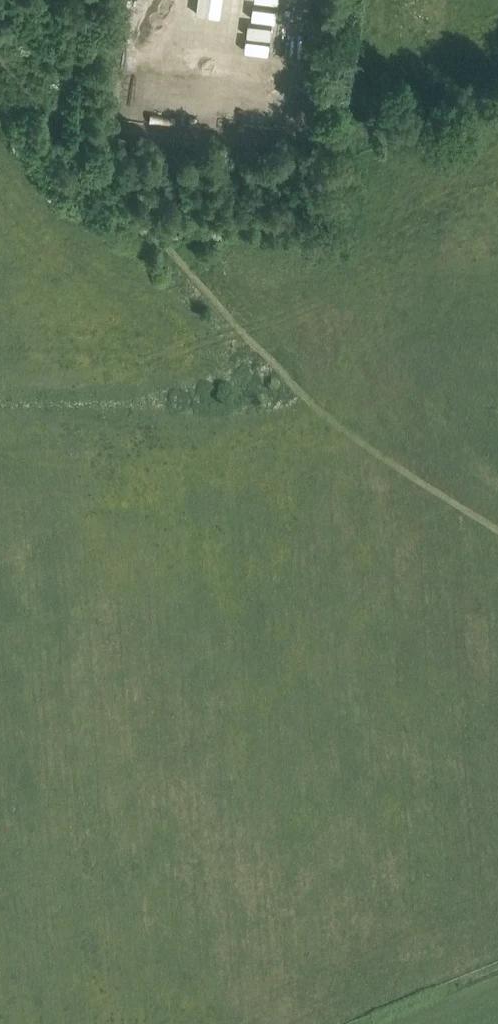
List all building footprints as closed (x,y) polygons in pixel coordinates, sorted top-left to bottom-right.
[(187,27),(214,29),(214,38),(238,40),(239,25),(211,23),(213,4),(240,5),(240,0),(189,0),(187,27)]
